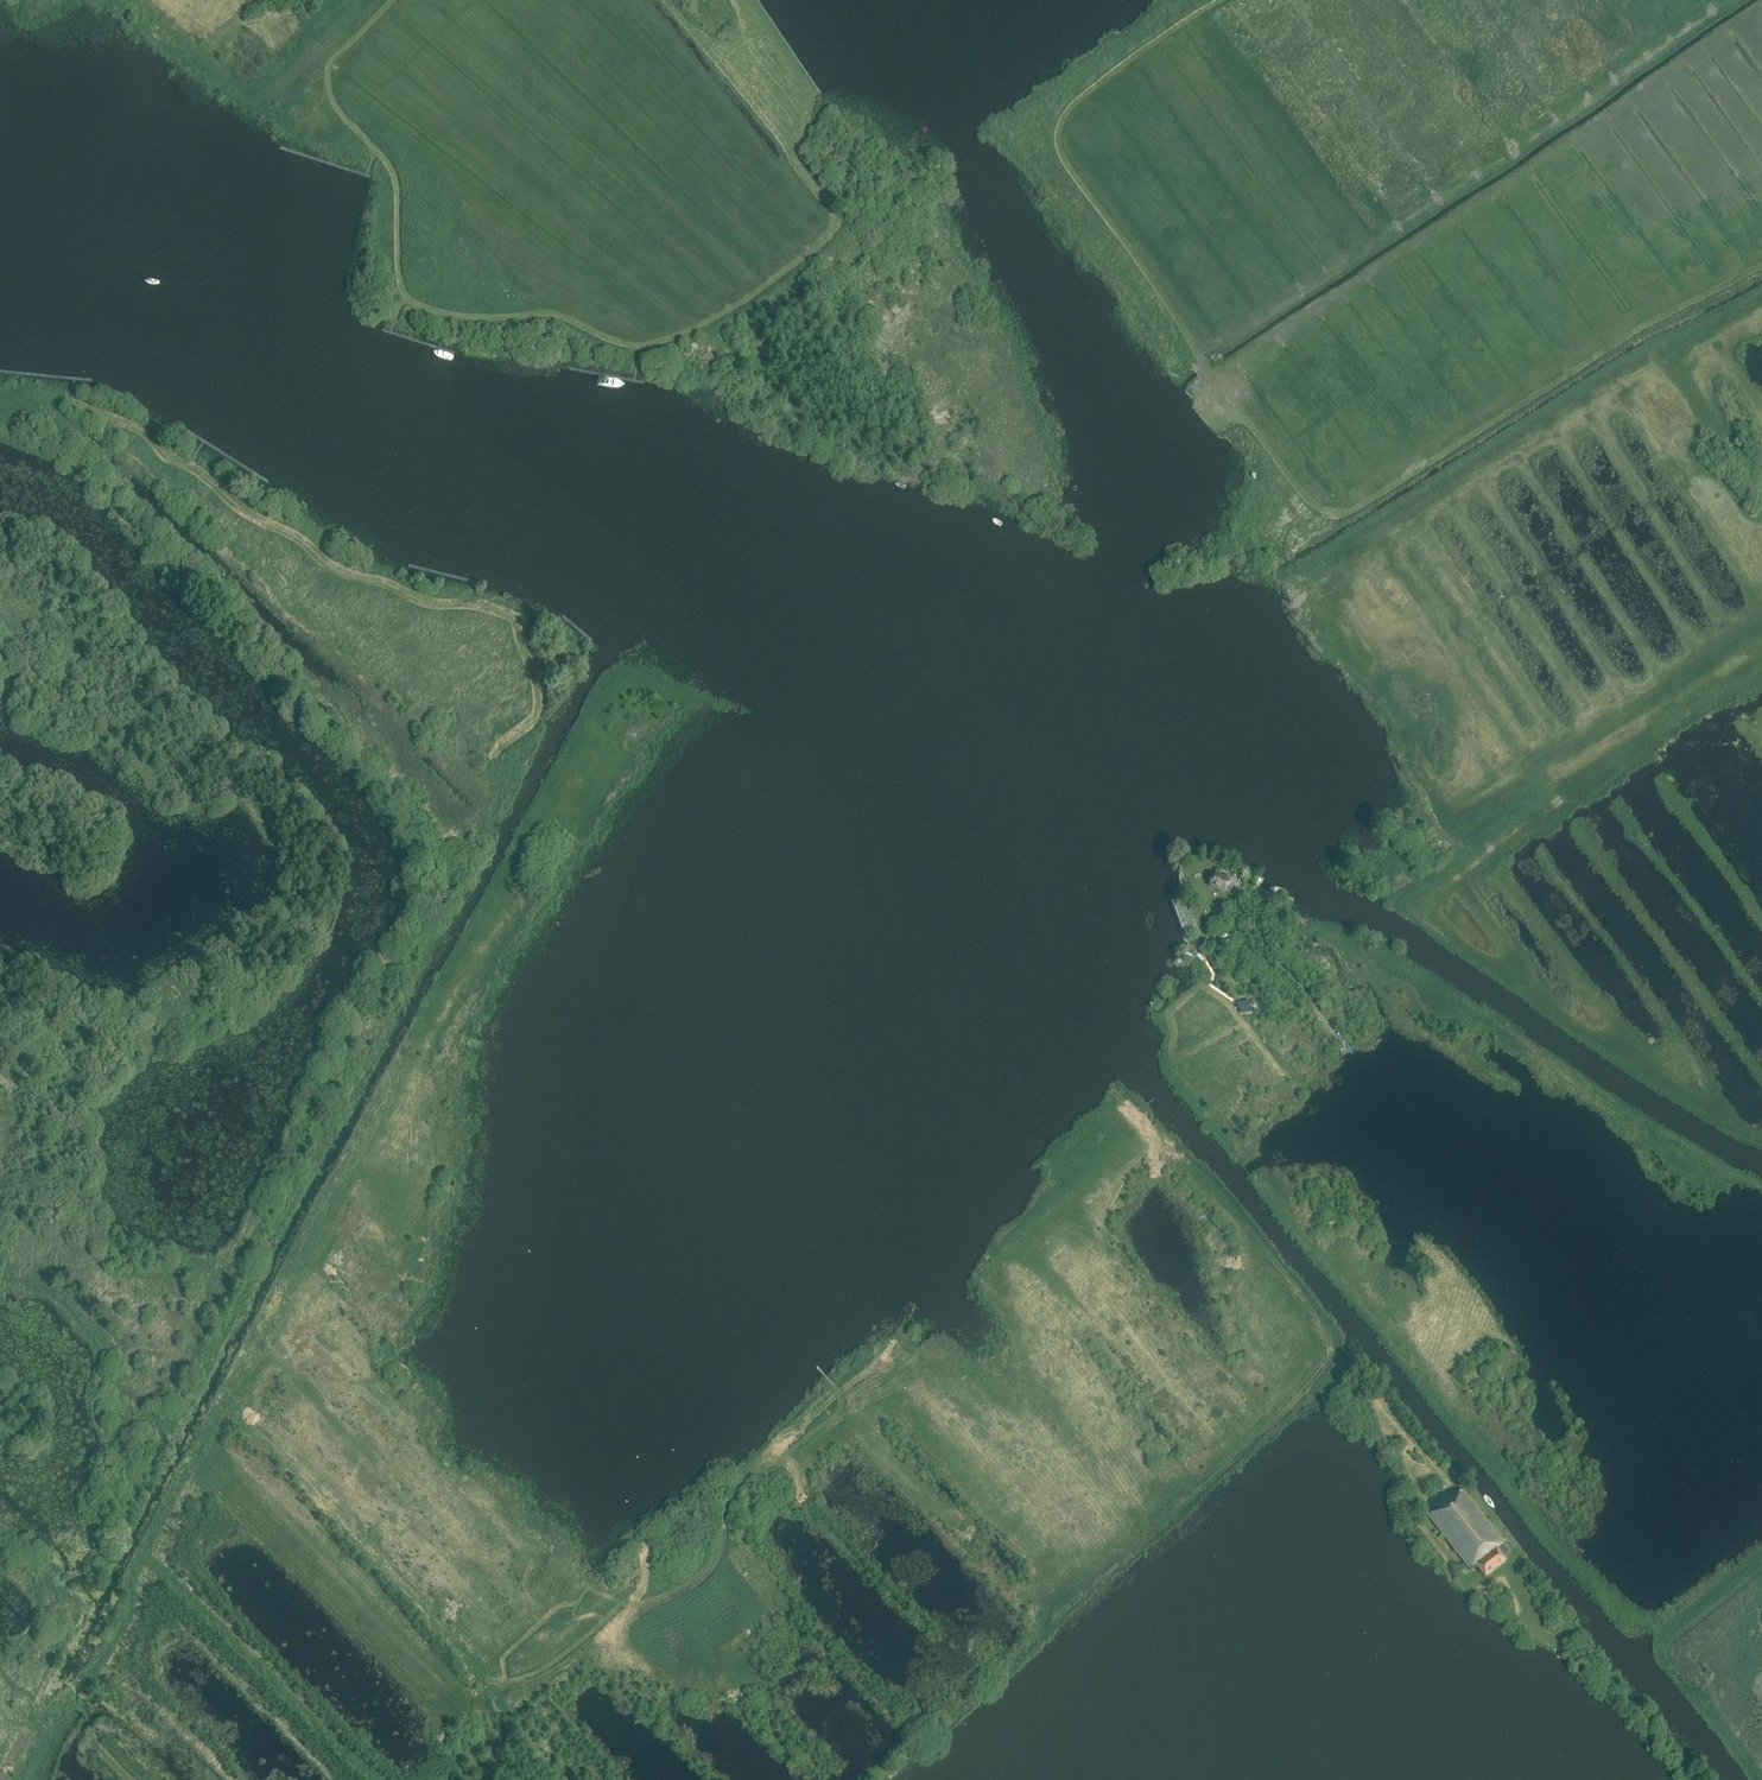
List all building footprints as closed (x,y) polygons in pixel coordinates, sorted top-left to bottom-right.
[(579,661),(584,657),(577,650),(572,654),(579,661)] [(1226,879),(1218,875),(1212,887),(1226,894),(1233,879),(1227,876),(1226,879)] [(1180,924),(1190,920),(1182,899),(1172,903),(1180,924)] [(1215,945),(1222,944),(1220,936),(1214,938),(1215,945)] [(1240,1012),(1251,1010),(1249,1001),(1239,1003),(1240,1012)] [(1503,1542),(1463,1491),(1455,1498),(1452,1495),(1427,1515),(1470,1569),(1476,1564),(1486,1577),(1504,1562),(1500,1557),(1507,1551),(1501,1544),(1503,1542)]
